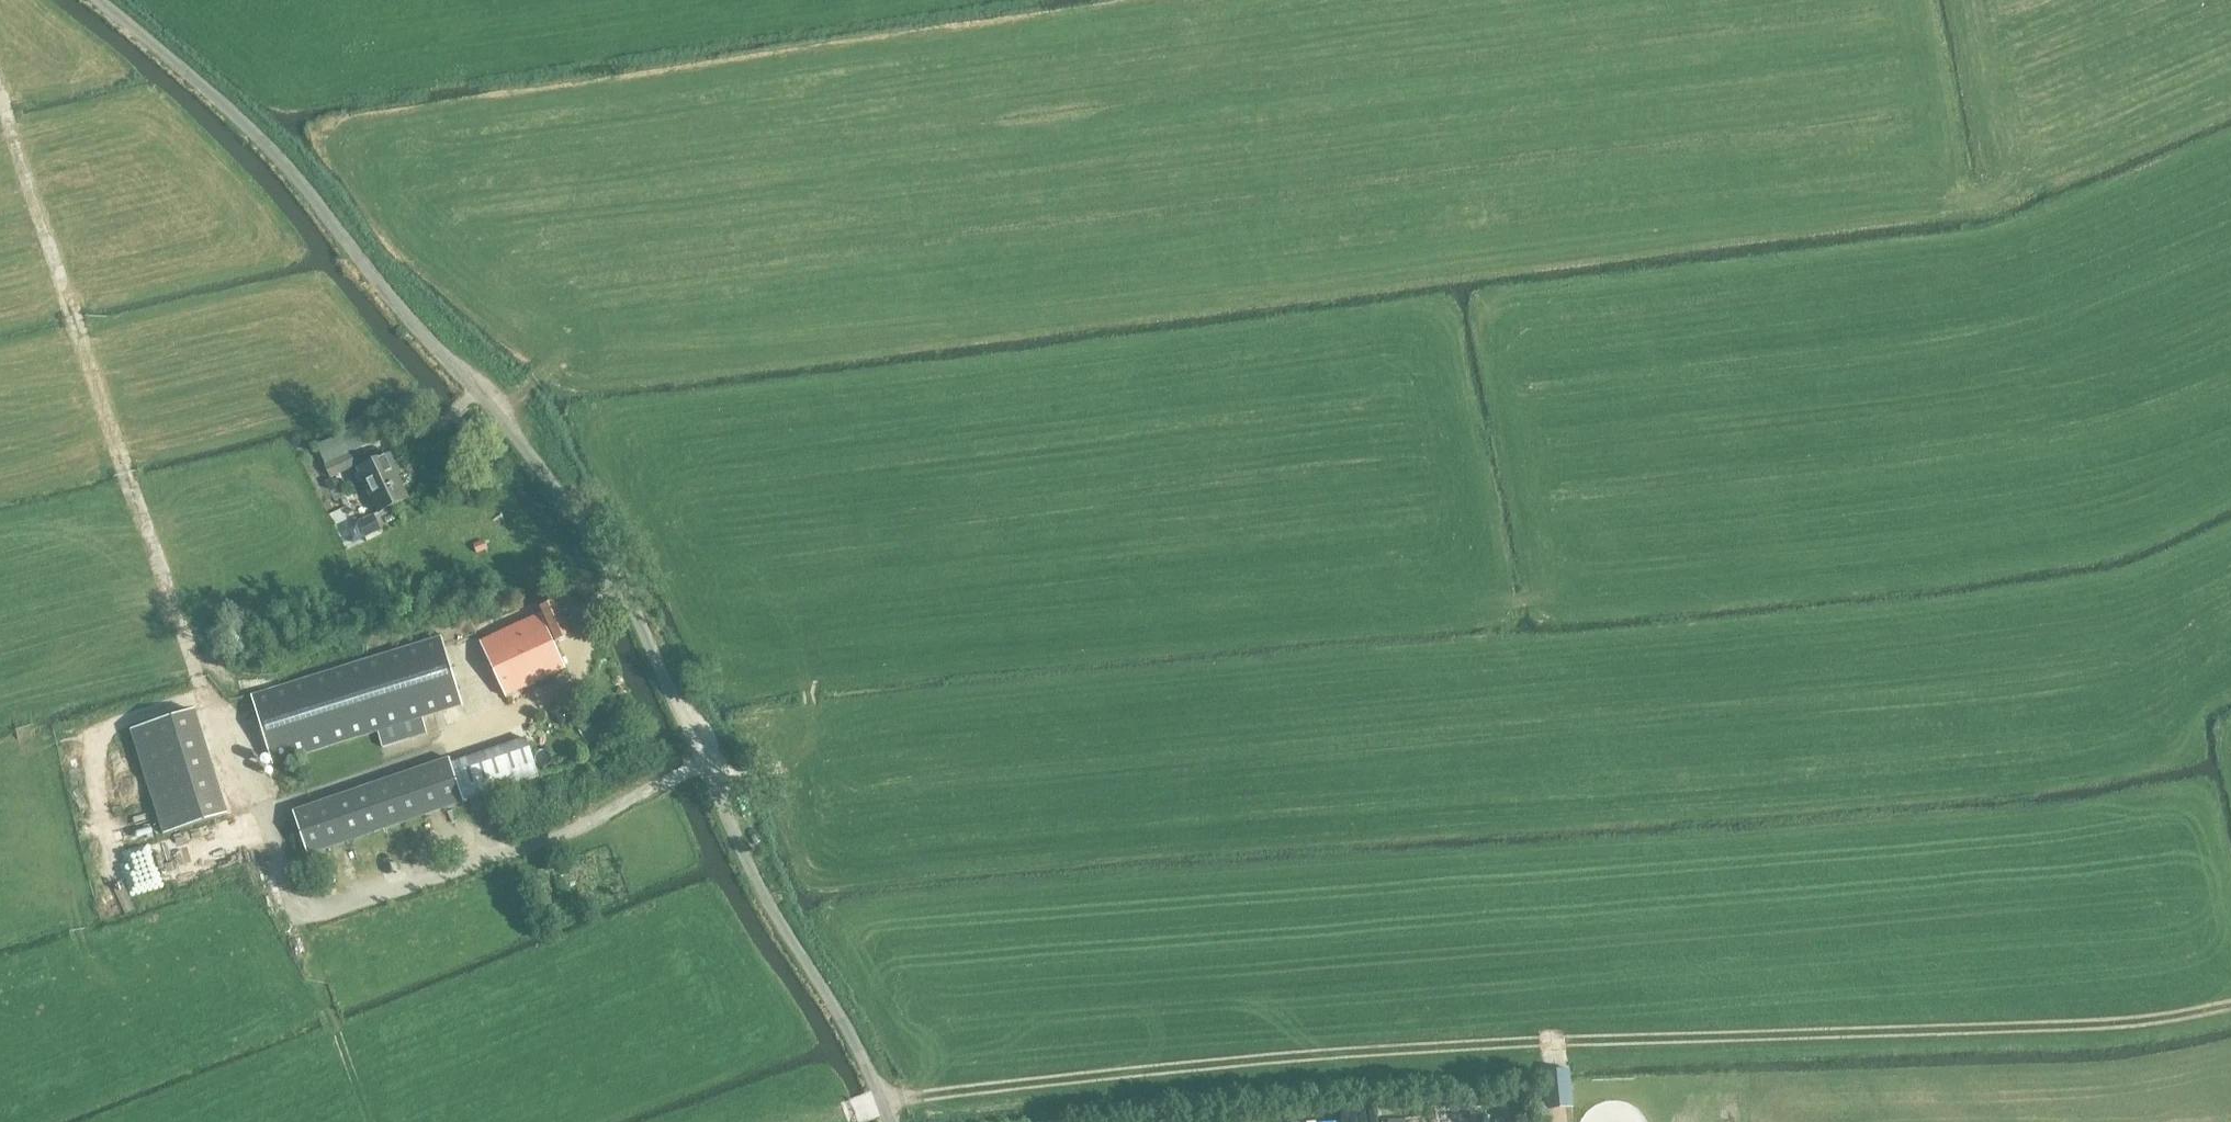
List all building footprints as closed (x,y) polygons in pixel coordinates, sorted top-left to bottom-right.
[(356,465),(351,453),(326,465),(331,477),(356,465)] [(391,455),(358,470),(378,512),(408,498),(395,470),(398,469),(391,455)] [(374,515),(359,522),(366,537),(381,529),(374,515)] [(472,647),(497,700),(564,668),(553,645),(574,635),(558,602),(537,611),(539,615),(472,647)] [(433,640),(243,697),(264,765),(454,709),(433,640)] [(192,710),(130,730),(161,830),(224,810),(192,710)] [(535,771),(525,739),(451,765),(449,759),(293,812),(309,855),(377,826),(535,771)] [(143,872),(137,847),(112,852),(122,894),(144,889),(140,872),(143,872)]
